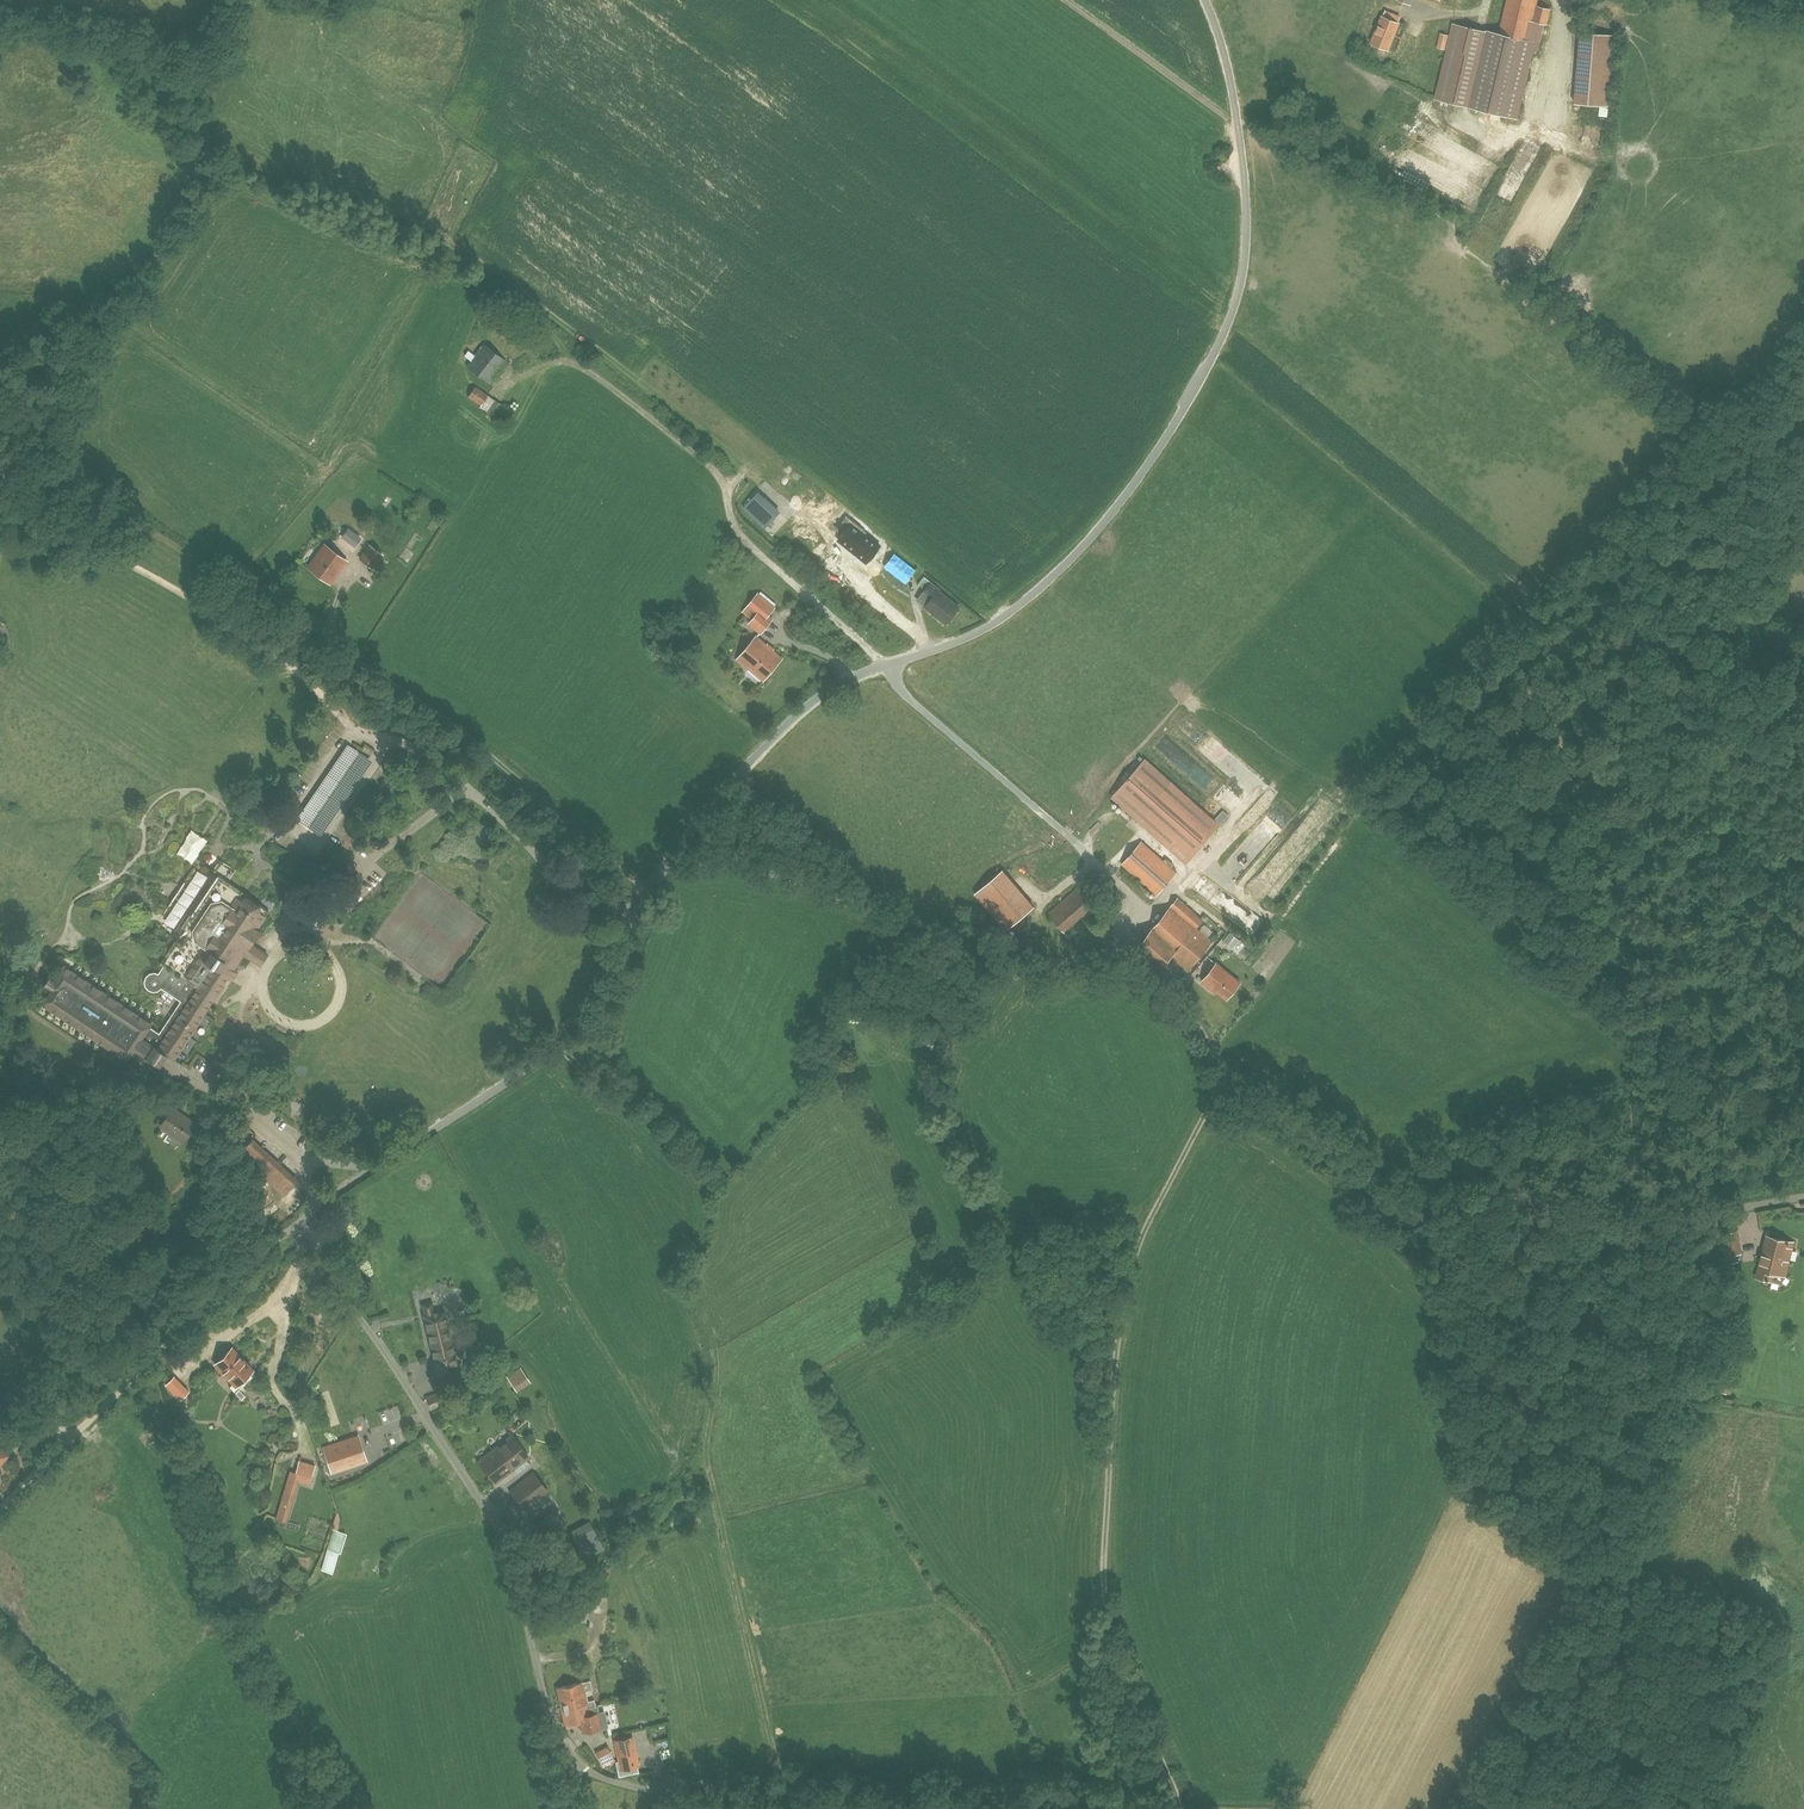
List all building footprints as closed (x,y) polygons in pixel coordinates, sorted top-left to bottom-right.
[(1435,99),(1468,107),(1481,109),(1510,116),(1516,118),(1527,72),(1532,55),(1532,52),(1538,50),(1538,47),(1544,23),(1547,24),(1547,23),(1550,9),(1536,5),(1537,0),(1507,0),(1499,33),(1486,30),(1486,31),(1453,24),(1435,99)] [(1398,24),(1382,17),(1371,42),(1388,49),(1398,24)] [(1580,30),(1576,99),(1610,101),(1614,32),(1580,30)] [(484,344),(475,355),(469,350),(465,355),(472,360),(467,366),(488,382),(505,360),(484,344)] [(502,405),(487,395),(475,386),(468,397),(480,405),(480,406),(494,416),(502,405)] [(778,512),(771,505),(768,508),(755,496),(745,506),(766,525),(778,512)] [(842,535),(838,540),(865,562),(873,552),(874,553),(880,546),(865,534),(864,533),(866,532),(858,526),(857,528),(851,523),(845,532),(843,531),(841,534),(842,535)] [(330,583),(347,560),(325,544),(308,567),(330,583)] [(384,555),(376,549),(369,544),(359,558),(373,569),(384,555)] [(883,545),(871,559),(900,581),(911,568),(883,545)] [(920,588),(911,597),(939,625),(956,608),(922,574),(914,582),(920,588)] [(758,594),(748,606),(743,613),(753,620),(750,623),(761,632),(772,619),(767,616),(774,607),(758,594)] [(738,658),(764,680),(781,659),(756,637),(738,658)] [(1218,825),(1170,782),(1144,759),(1111,797),(1185,862),(1218,825)] [(1284,797),(1266,815),(1279,828),(1297,811),(1284,797)] [(1218,823),(1225,814),(1219,809),(1212,819),(1218,823)] [(183,854),(201,863),(213,839),(196,830),(183,854)] [(1176,873),(1141,842),(1122,864),(1157,895),(1176,873)] [(1000,867),(969,888),(996,929),(1027,908),(1000,867)] [(42,1002),(127,1060),(135,1049),(141,1053),(160,1066),(168,1055),(174,1059),(212,1002),(229,976),(231,973),(233,970),(243,955),(251,960),(260,967),(264,960),(269,954),(268,953),(257,946),(254,944),(251,942),(260,930),(257,928),(265,915),(264,915),(268,910),(246,895),(247,894),(246,894),(242,891),(228,882),(218,875),(192,915),(190,914),(182,927),(189,932),(182,942),(177,938),(176,939),(160,963),(165,966),(159,974),(154,973),(149,974),(146,977),(144,981),(145,986),(148,990),(153,991),(158,990),(162,986),(183,1000),(178,1007),(160,1034),(149,1027),(152,1023),(66,965),(64,964),(54,979),(49,976),(43,985),(50,990),(45,997),(42,1002)] [(1067,935),(1098,908),(1079,887),(1049,913),(1067,935)] [(1124,899),(1116,890),(1108,896),(1115,906),(1124,899)] [(1159,968),(1173,953),(1191,968),(1212,944),(1195,929),(1203,919),(1178,898),(1135,949),(1159,968)] [(1221,941),(1231,947),(1236,938),(1226,932),(1221,941)] [(1213,987),(1227,998),(1240,982),(1217,964),(1202,981),(1212,989),(1213,987)] [(161,1126),(184,1142),(196,1124),(172,1108),(161,1126)] [(237,1141),(243,1135),(238,1131),(233,1137),(237,1141)] [(296,1181),(282,1168),(251,1140),(243,1149),(273,1177),(268,1182),(283,1195),(296,1181)] [(1738,1260),(1737,1253),(1740,1253),(1737,1231),(1723,1233),(1727,1262),(1738,1260)] [(1771,1280),(1773,1273),(1785,1275),(1793,1242),(1767,1236),(1757,1276),(1771,1280)] [(456,1365),(443,1309),(424,1314),(439,1376),(461,1371),(460,1364),(456,1365)] [(240,1390),(255,1375),(251,1370),(252,1369),(232,1347),(216,1363),(234,1382),(230,1387),(237,1395),(241,1400),(246,1396),(240,1390)] [(506,1375),(517,1391),(530,1382),(520,1366),(506,1375)] [(174,1397),(179,1402),(190,1390),(185,1385),(174,1397)] [(440,1393),(426,1398),(431,1409),(445,1403),(440,1393)] [(0,1396),(0,1420),(13,1409),(1,1395),(0,1396)] [(358,1436),(324,1447),(332,1472),(366,1461),(358,1436)] [(528,1457),(511,1436),(479,1462),(496,1483),(528,1457)] [(8,1454),(0,1447),(0,1464),(8,1454)] [(302,1472),(293,1470),(281,1518),(293,1521),(303,1481),(316,1484),(322,1462),(305,1458),(302,1472)] [(534,1472),(510,1490),(525,1509),(548,1491),(534,1472)] [(341,1519),(338,1511),(332,1528),(337,1530),(341,1519)] [(533,1525),(542,1537),(554,1528),(545,1516),(533,1525)] [(341,1553),(347,1534),(333,1530),(322,1570),(333,1573),(338,1556),(332,1554),(333,1551),(341,1553)] [(573,1537),(586,1559),(605,1548),(597,1535),(588,1540),(583,1532),(573,1537)] [(594,1699),(586,1701),(582,1682),(557,1687),(560,1703),(568,1701),(567,1698),(571,1697),(573,1706),(578,1705),(580,1710),(587,1708),(588,1708),(587,1707),(595,1706),(594,1699)] [(560,1703),(565,1723),(565,1722),(566,1727),(572,1726),(571,1721),(580,1719),(583,1732),(601,1728),(608,1726),(604,1709),(598,1710),(597,1705),(595,1706),(587,1707),(588,1708),(587,1708),(580,1710),(578,1705),(573,1706),(571,1697),(567,1698),(568,1701),(560,1703)] [(616,1740),(622,1767),(637,1765),(631,1737),(616,1740)] [(609,1745),(596,1750),(602,1763),(615,1758),(609,1745)]
